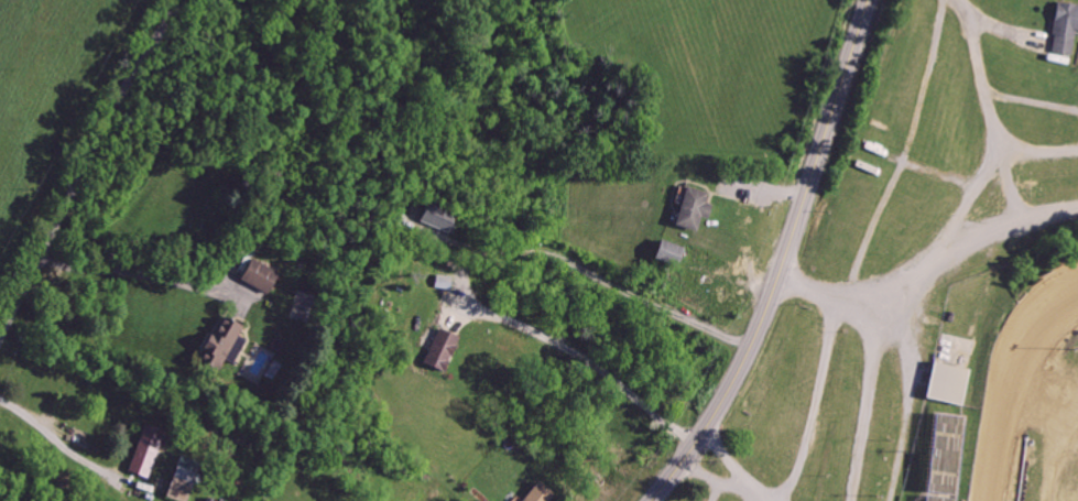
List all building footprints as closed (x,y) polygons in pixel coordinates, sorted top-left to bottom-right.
[(1053,50),(1075,53),(1077,33),(1077,3),(1060,0),(1053,50)] [(684,187),(674,226),(699,232),(704,217),(711,219),(716,204),(708,203),(710,194),(684,187)] [(429,202),(421,222),(450,236),(460,215),(429,202)] [(662,237),(655,259),(682,268),(689,246),(662,237)] [(253,255),(240,279),(251,285),(269,295),(282,272),(253,255)] [(449,290),(451,277),(436,275),(433,287),(449,290)] [(226,312),(197,363),(221,377),(227,364),(235,369),(250,341),(239,336),(247,323),(226,312)] [(440,325),(422,363),(444,373),(461,336),(448,329),(440,325)] [(936,358),(926,397),(963,406),(973,368),(936,358)] [(938,411),(928,489),(958,492),(968,414),(938,411)] [(142,431),(130,464),(135,466),(132,477),(148,482),(165,433),(157,431),(155,435),(142,431)] [(196,460),(176,456),(167,498),(178,500),(187,500),(196,460)] [(522,500),(552,500),(556,497),(537,481),(522,500)]
